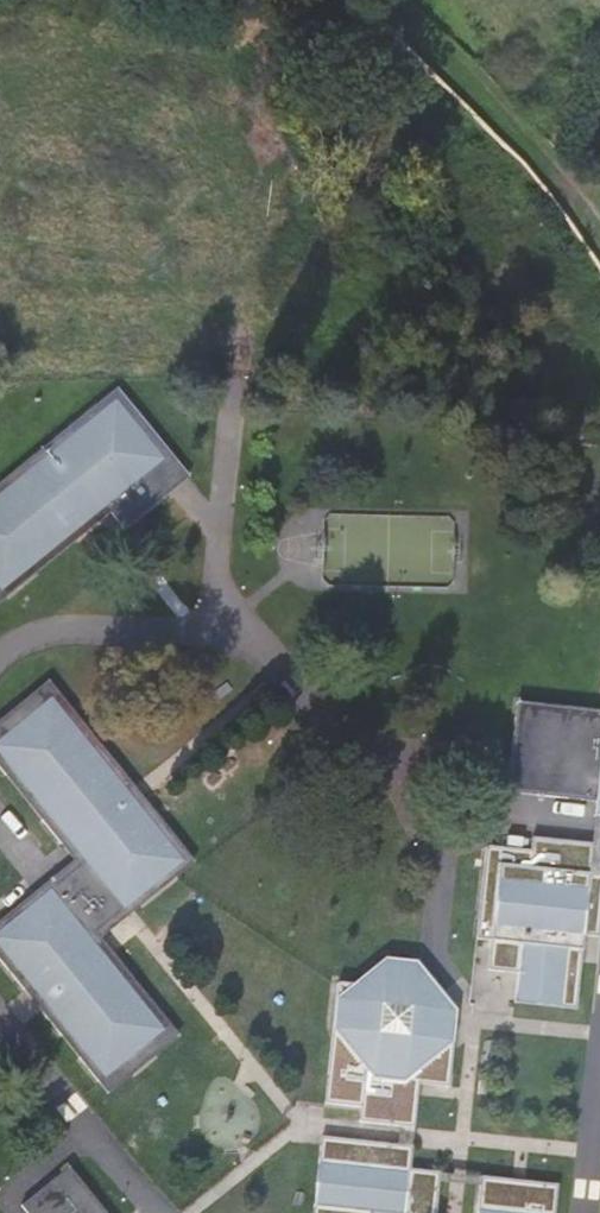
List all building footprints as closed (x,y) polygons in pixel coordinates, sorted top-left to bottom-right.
[(0,492),(0,605),(183,462),(128,392),(0,492)] [(72,856),(0,912),(0,969),(106,1107),(183,1048),(101,942),(195,869),(50,681),(0,720),(0,763),(72,856)] [(510,702),(500,795),(599,806),(598,818),(599,818),(599,712),(510,702)] [(536,843),(535,857),(490,852),(479,940),(493,942),(489,973),(520,977),(517,1007),(577,1014),(586,943),(599,945),(599,850),(536,843)] [(386,959),(334,987),(327,1114),(360,1116),(359,1128),(416,1131),(418,1087),(448,1088),(453,993),(418,961),(386,959)] [(439,1175),(412,1173),(414,1149),(323,1142),(318,1212),(436,1212),(439,1175)] [(71,1170),(23,1209),(18,1212),(106,1212),(71,1170)] [(478,1212),(554,1212),(557,1193),(481,1184),(478,1212)]
